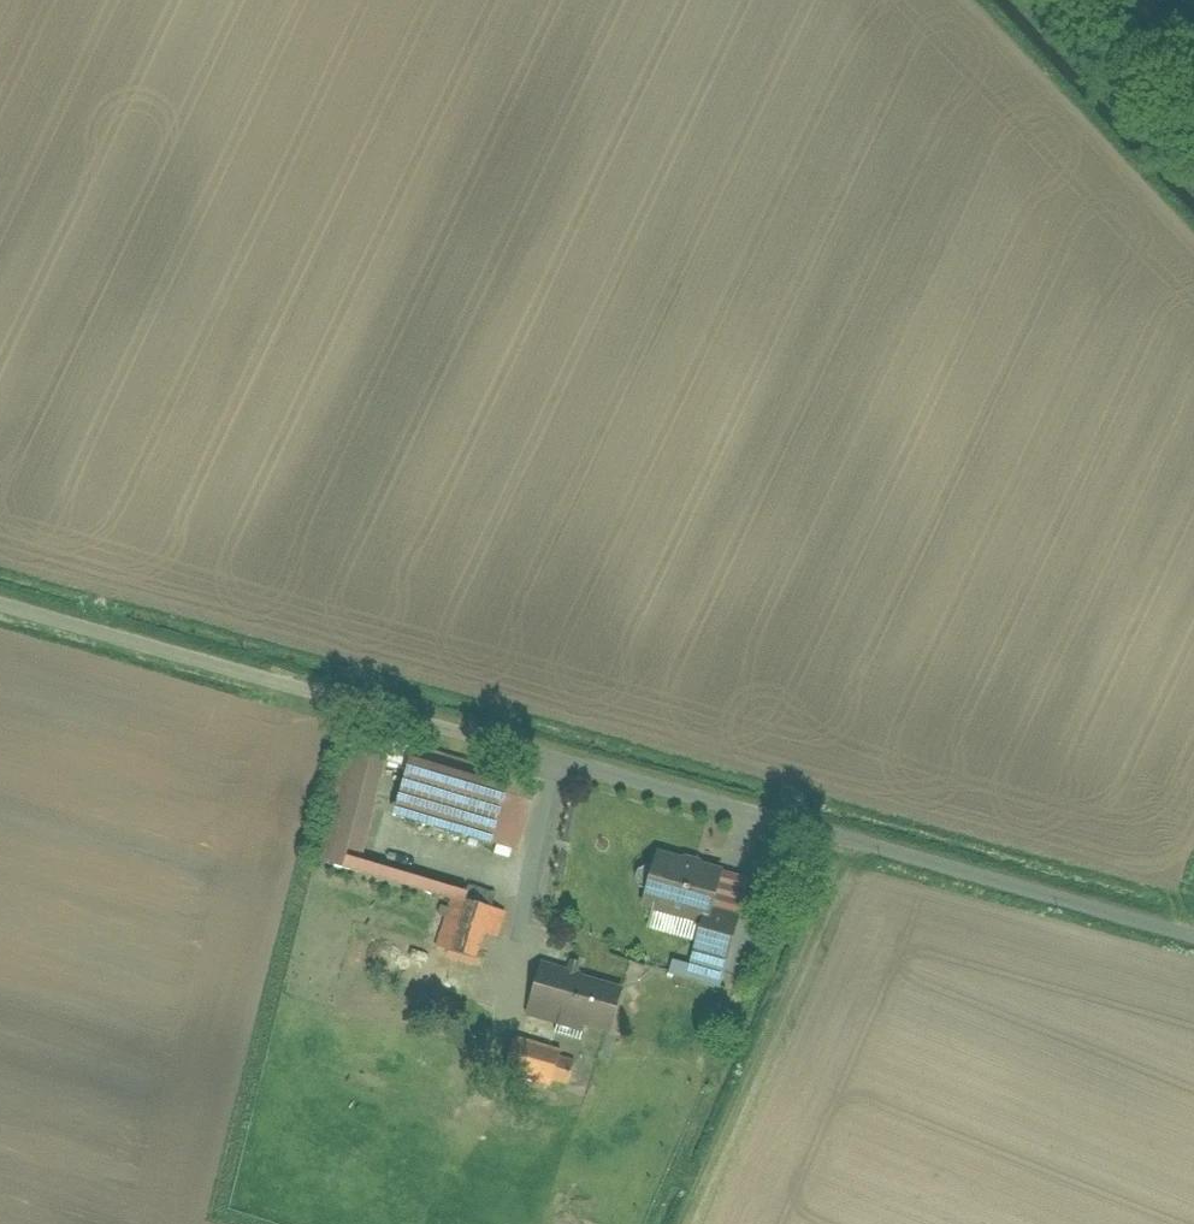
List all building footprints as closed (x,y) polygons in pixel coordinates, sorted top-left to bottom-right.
[(349,753),(315,865),(450,906),(436,951),(474,963),(481,938),(499,943),(507,917),(466,904),(470,891),(363,859),(392,766),(349,753)] [(400,767),(384,824),(509,859),(525,803),(400,767)] [(750,886),(652,857),(635,916),(695,933),(684,971),(723,982),(750,886)] [(623,990),(539,965),(525,1015),(608,1040),(623,990)] [(509,1041),(499,1076),(560,1094),(570,1058),(509,1041)]
